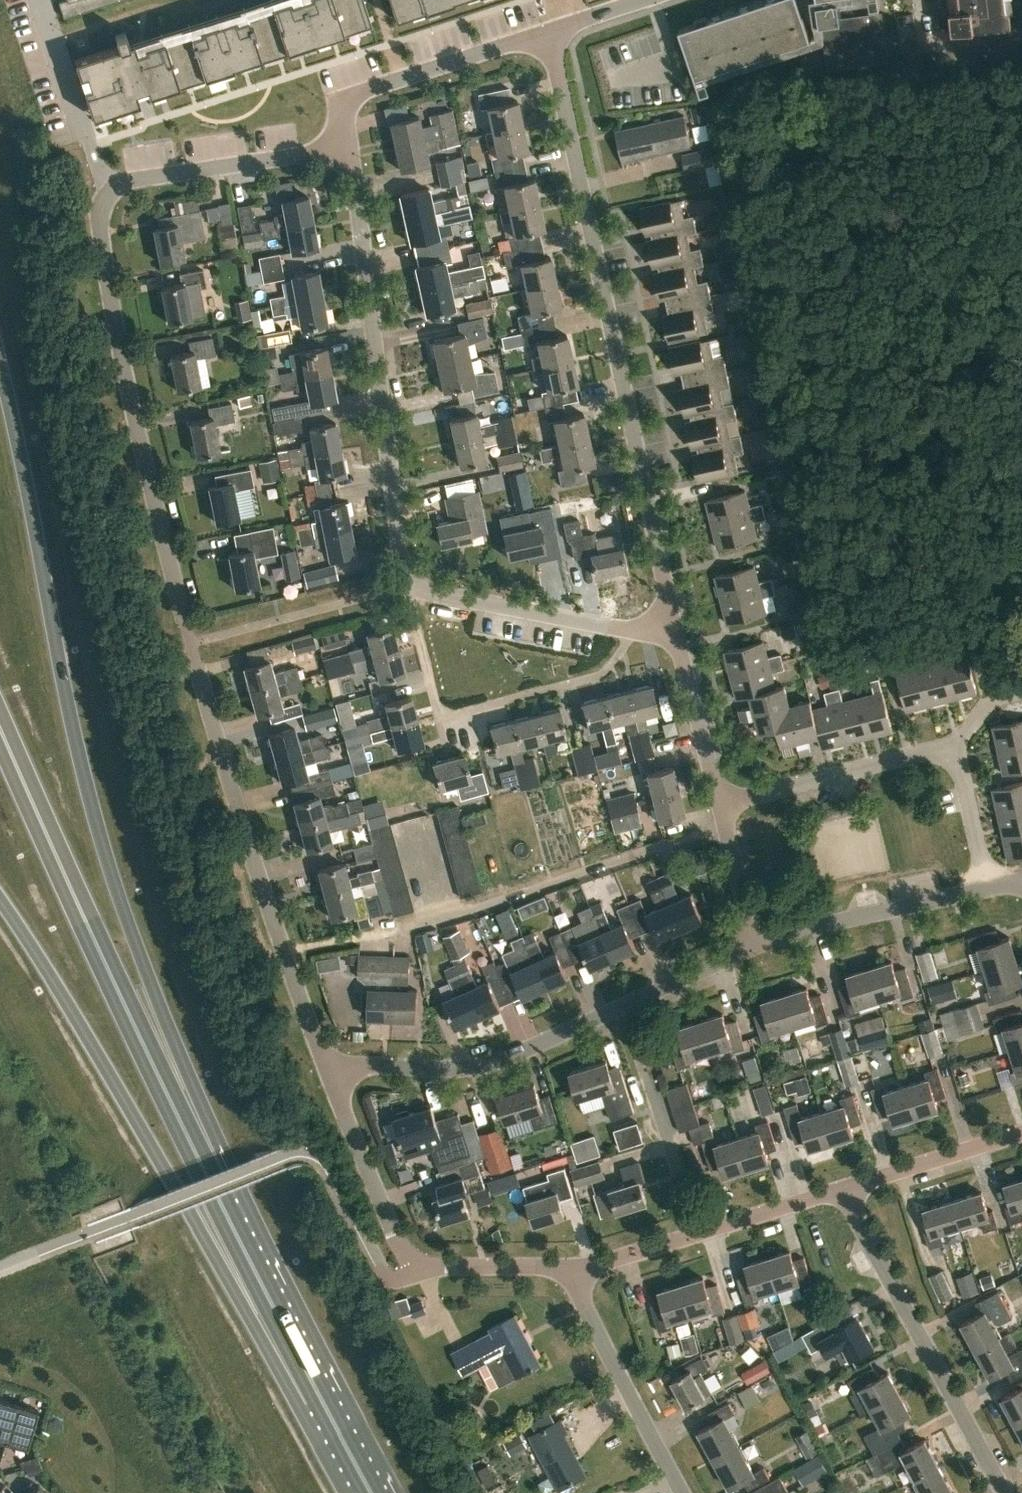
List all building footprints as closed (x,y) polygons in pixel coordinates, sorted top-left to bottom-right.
[(64,17),(116,0),(62,0),(59,1),(64,17)] [(74,60),(78,71),(79,76),(87,100),(89,108),(136,93),(136,92),(147,89),(149,94),(149,95),(157,92),(163,90),(184,84),(202,78),(208,76),(219,72),(226,70),(231,68),(239,66),(257,60),(263,58),(281,52),(288,50),(294,48),(300,46),(312,42),(318,40),(336,35),(349,31),(367,25),(370,24),(371,23),(363,0),(296,0),(291,1),(291,0),(285,0),(275,3),(254,10),(255,13),(236,19),(235,16),(217,22),(200,27),(201,30),(182,37),(181,34),(135,48),(133,42),(128,43),(125,32),(114,35),(118,46),(74,60)] [(395,19),(455,0),(389,0),(395,19)] [(701,93),(710,90),(710,89),(702,92),(697,76),(811,38),(806,23),(820,21),(827,70),(889,61),(882,12),(842,18),(839,0),(821,0),(799,3),(798,0),(765,0),(679,29),(701,93)] [(953,34),(1012,26),(1009,0),(948,0),(953,34)] [(940,40),(943,17),(930,15),(927,38),(940,40)] [(926,69),(921,40),(903,43),(908,72),(926,69)] [(307,106),(320,102),(316,90),(303,94),(307,106)] [(493,132),(522,126),(516,101),(498,105),(495,90),(479,94),(482,110),(488,108),(493,132)] [(691,108),(695,121),(704,119),(700,106),(691,108)] [(433,124),(421,127),(419,116),(391,122),(396,146),(458,133),(452,110),(431,115),(433,124)] [(641,132),(616,137),(622,163),(666,153),(665,148),(690,143),(685,117),(640,126),(641,132)] [(492,158),(495,173),(524,166),(521,153),(527,152),(522,126),(493,132),(486,133),(488,144),(495,143),(498,157),(492,158)] [(458,133),(396,146),(402,170),(430,164),(427,153),(439,151),(439,149),(460,144),(458,133)] [(681,152),(685,169),(715,163),(711,146),(681,152)] [(439,174),(460,170),(457,158),(437,162),(439,174)] [(533,179),(527,180),(524,166),(495,173),(498,188),(504,187),(509,211),(538,204),(533,179)] [(439,174),(441,187),(462,182),(460,170),(439,174)] [(471,179),(474,191),(491,187),(487,175),(471,179)] [(400,195),(406,219),(469,206),(466,194),(431,202),(428,188),(400,195)] [(260,231),(312,222),(307,195),(281,200),(284,213),(273,215),(273,218),(258,221),(260,231)] [(650,227),(651,233),(695,223),(694,215),(684,217),(681,200),(641,209),(645,228),(650,227)] [(237,204),(241,230),(254,228),(249,202),(237,204)] [(538,204),(509,211),(514,235),(508,236),(512,251),(541,244),(538,230),(544,229),(538,204)] [(469,206),(406,219),(411,243),(431,238),(433,248),(448,245),(446,235),(438,237),(436,225),(472,217),(469,206)] [(156,218),(158,227),(152,228),(159,263),(182,259),(178,233),(202,229),(198,210),(171,216),(156,218)] [(218,224),(221,239),(236,236),(233,221),(218,224)] [(288,237),(291,253),(317,248),(312,222),(260,231),(260,233),(261,232),(263,241),(278,238),(278,239),(288,237)] [(657,259),(658,266),(702,256),(701,248),(691,250),(688,234),(697,232),(695,223),(651,233),(653,240),(648,241),(652,260),(657,259)] [(549,257),(544,258),(541,244),(512,251),(502,253),(505,268),(520,265),(525,289),(555,282),(549,257)] [(433,253),(435,262),(416,266),(421,290),(484,277),(481,260),(445,268),(444,260),(450,259),(448,249),(433,253)] [(258,255),(260,268),(281,264),(279,252),(258,255)] [(664,292),(667,306),(711,297),(708,280),(698,283),(695,267),(704,265),(702,256),(658,266),(660,273),(655,274),(659,293),(664,292)] [(281,264),(260,268),(263,280),(283,277),(281,264)] [(160,288),(166,322),(203,315),(198,289),(204,288),(201,271),(178,275),(179,284),(160,288)] [(269,298),(271,306),(321,297),(317,272),(291,276),(292,280),(282,282),(284,295),(269,298)] [(484,277),(421,290),(426,315),(454,308),(452,297),(464,294),(464,293),(486,288),(484,277)] [(555,282),(525,289),(530,313),(512,317),(514,332),(552,324),(549,310),(560,308),(555,282)] [(326,322),(321,297),(271,306),(272,314),(287,312),(288,317),(298,315),(300,327),(326,322)] [(665,321),(669,341),(709,332),(705,315),(714,313),(711,297),(667,306),(670,320),(665,321)] [(715,332),(735,329),(729,297),(717,299),(720,315),(712,316),(715,332)] [(467,303),(470,316),(493,312),(490,298),(467,303)] [(432,341),(437,366),(469,358),(466,344),(485,336),(481,317),(457,323),(459,335),(432,341)] [(536,343),(539,357),(531,359),(533,369),(542,368),(542,367),(571,360),(566,335),(554,337),(552,324),(514,332),(518,347),(536,343)] [(289,327),(255,332),(258,346),(291,340),(289,327)] [(754,347),(755,336),(728,336),(728,346),(754,347)] [(169,356),(175,391),(199,386),(194,359),(214,356),(210,338),(186,342),(188,352),(169,356)] [(680,366),(683,380),(727,370),(723,354),(714,356),(710,339),(671,348),(675,367),(680,366)] [(273,358),(271,346),(259,347),(260,360),(273,358)] [(330,373),(326,348),(288,355),(291,368),(292,368),(292,372),(278,374),(279,383),(330,373)] [(470,385),(473,396),(498,390),(493,371),(473,374),(469,358),(437,366),(443,391),(470,385)] [(544,407),(561,403),(559,390),(576,386),(571,360),(542,367),(542,368),(547,391),(541,392),(544,407)] [(735,371),(739,396),(755,394),(752,376),(765,373),(764,366),(735,371)] [(690,413),(691,420),(735,411),(734,402),(724,404),(721,389),(730,387),(727,370),(683,380),(686,394),(681,395),(685,414),(690,413)] [(296,390),(306,388),(309,403),(335,398),(330,373),(279,383),(280,391),(295,388),(296,390)] [(271,405),(273,418),(294,414),(291,401),(271,405)] [(737,411),(760,414),(762,404),(738,401),(737,411)] [(188,422),(195,457),(218,452),(213,425),(233,421),(230,403),(206,408),(208,418),(188,422)] [(558,444),(588,439),(582,413),(564,417),(561,403),(544,407),(548,422),(552,421),(558,444)] [(697,446),(698,453),(742,444),(740,435),(731,437),(728,421),(737,419),(735,411),(691,420),(693,427),(688,428),(692,447),(697,446)] [(455,442),(514,430),(511,416),(492,421),(492,423),(478,426),(475,413),(449,419),(455,442)] [(300,415),(271,420),(274,433),(302,428),(300,415)] [(288,458),(339,448),(334,423),(308,428),(310,441),(300,443),(301,447),(286,450),(288,458)] [(514,430),(455,442),(460,466),(486,460),(482,446),(497,443),(498,447),(517,443),(514,430)] [(766,442),(773,440),(771,431),(745,436),(751,465),(770,460),(766,442)] [(558,470),(561,486),(584,481),(581,467),(593,464),(588,439),(558,444),(538,448),(540,462),(550,460),(550,457),(560,455),(562,469),(558,470)] [(695,460),(699,480),(739,471),(735,454),(744,452),(742,444),(698,453),(700,459),(695,460)] [(315,465),(318,478),(327,477),(344,473),(339,448),(288,458),(289,466),(304,463),(305,467),(315,465)] [(495,454),(499,470),(522,465),(519,449),(495,454)] [(263,462),(266,483),(285,480),(282,460),(263,462)] [(790,467),(778,470),(780,480),(793,477),(790,467)] [(232,491),(252,487),(248,468),(212,476),(215,486),(207,488),(214,522),(238,518),(232,491)] [(441,544),(442,544),(445,548),(452,546),(453,542),(470,538),(470,535),(486,532),(477,492),(445,498),(450,520),(436,522),(441,544)] [(706,502),(712,526),(764,513),(762,506),(748,509),(744,493),(706,502)] [(344,502),(318,508),(320,520),(310,522),(311,526),(296,530),(298,538),(349,528),(344,502)] [(550,508),(526,513),(529,527),(502,533),(508,558),(544,551),(541,534),(554,531),(550,508)] [(712,526),(718,550),(756,540),(752,524),(766,521),(764,513),(712,526)] [(573,560),(590,556),(595,577),(624,570),(616,534),(595,539),(594,534),(581,537),(578,521),(562,525),(566,541),(569,541),(573,560)] [(233,535),(236,553),(228,555),(235,590),(258,585),(252,558),(276,554),(273,536),(271,527),(233,535)] [(354,552),(349,528),(298,538),(299,546),(314,543),(315,547),(325,544),(328,558),(354,552)] [(293,551),(279,553),(280,563),(295,561),(293,551)] [(786,564),(790,578),(801,576),(798,561),(786,564)] [(303,573),(306,587),(338,578),(334,564),(303,573)] [(715,578),(721,602),(773,588),(771,581),(758,584),(754,568),(715,578)] [(773,588),(721,602),(727,626),(766,616),(762,599),(775,596),(773,588)] [(811,600),(788,606),(792,620),(814,614),(811,600)] [(961,620),(946,623),(948,634),(963,630),(961,620)] [(372,656),(398,649),(391,626),(366,633),(372,656)] [(770,644),(787,642),(786,628),(768,631),(770,644)] [(344,644),(341,632),(320,638),(323,649),(344,644)] [(901,650),(897,635),(886,638),(890,653),(901,650)] [(313,636),(292,641),(295,653),(316,648),(313,636)] [(942,661),(952,699),(976,692),(963,641),(954,643),(958,657),(942,661)] [(724,653),(730,677),(783,663),(781,656),(767,659),(763,643),(724,653)] [(870,643),(858,646),(859,654),(872,652),(870,643)] [(375,667),(378,680),(404,673),(398,649),(372,656),(351,662),(349,653),(323,660),(328,679),(353,672),(353,673),(375,667)] [(916,653),(929,705),(952,699),(942,661),(927,665),(924,651),(916,653)] [(895,673),(905,711),(929,705),(916,653),(908,655),(911,669),(895,673)] [(243,668),(250,691),(275,684),(269,661),(243,668)] [(750,697),(775,689),(771,675),(785,671),(783,663),(730,677),(737,700),(750,697)] [(281,670),(284,682),(299,678),(295,667),(281,670)] [(839,673),(829,676),(832,688),(842,685),(839,673)] [(820,677),(822,686),(829,685),(826,675),(820,677)] [(268,712),(271,723),(296,716),(293,704),(282,708),(279,696),(302,690),(299,678),(284,682),(275,684),(250,691),(256,715),(268,712)] [(859,699),(869,737),(892,731),(879,680),(871,682),(874,695),(859,699)] [(627,692),(643,756),(654,754),(643,715),(657,712),(650,686),(627,692)] [(775,689),(750,697),(753,707),(739,711),(741,716),(789,704),(784,687),(775,689)] [(832,692),(845,743),(869,737),(859,699),(843,703),(840,690),(832,692)] [(623,721),(634,759),(643,756),(627,692),(604,698),(611,724),(623,721)] [(827,707),(812,711),(818,737),(822,750),(845,743),(832,692),(824,694),(827,707)] [(388,715),(367,721),(368,722),(371,732),(391,727),(391,726),(417,719),(410,696),(385,703),(388,715)] [(611,724),(604,698),(581,704),(588,730),(600,726),(605,745),(616,742),(611,724)] [(335,704),(338,716),(352,713),(349,700),(335,704)] [(793,706),(805,754),(811,752),(808,740),(818,737),(812,711),(810,702),(793,706)] [(776,729),(790,707),(789,704),(741,716),(742,721),(755,718),(759,733),(776,729)] [(797,743),(800,755),(805,754),(793,706),(790,707),(776,729),(781,747),(797,743)] [(333,707),(302,716),(305,729),(336,721),(333,707)] [(552,738),(566,735),(559,709),(534,715),(541,741),(544,754),(555,751),(552,738)] [(513,721),(520,747),(541,741),(534,715),(513,721)] [(391,727),(371,732),(373,741),(393,736),(397,750),(423,743),(417,719),(391,726),(391,727)] [(998,750),(1021,745),(1021,720),(992,727),(998,750)] [(523,761),(520,747),(513,721),(489,727),(496,753),(509,749),(520,789),(530,786),(523,761)] [(368,722),(355,726),(361,745),(373,741),(371,732),(368,722)] [(347,749),(361,745),(355,726),(341,730),(347,749)] [(318,735),(297,740),(294,728),(268,735),(274,759),(321,746),(318,735)] [(573,749),(578,774),(598,770),(592,744),(573,749)] [(1003,774),(1021,770),(1021,745),(998,750),(1003,774)] [(324,746),(274,759),(281,783),(288,781),(291,792),(315,785),(330,781),(327,770),(317,773),(314,762),(327,759),(324,746)] [(440,788),(456,783),(460,798),(488,790),(482,771),(470,775),(464,754),(432,763),(440,788)] [(523,761),(530,786),(540,784),(533,758),(523,761)] [(646,774),(652,798),(678,792),(672,768),(646,774)] [(564,857),(579,852),(568,814),(597,805),(588,774),(562,782),(567,797),(568,796),(571,806),(556,811),(560,825),(551,828),(556,844),(560,842),(564,857)] [(392,776),(383,778),(387,795),(397,793),(392,776)] [(293,803),(299,827),(362,809),(360,797),(332,805),(331,803),(321,806),(318,796),(333,792),(330,781),(315,785),(291,792),(294,803),(293,803)] [(998,813),(1021,808),(1021,783),(993,789),(998,813)] [(632,790),(605,797),(607,807),(634,800),(632,790)] [(652,798),(658,822),(684,815),(678,792),(652,798)] [(363,804),(370,829),(393,823),(386,798),(363,804)] [(610,817),(637,810),(634,800),(607,807),(610,817)] [(437,812),(440,822),(461,816),(458,806),(437,812)] [(1003,837),(1021,833),(1021,808),(998,813),(1003,837)] [(363,810),(362,809),(299,827),(306,850),(332,843),(328,831),(360,822),(357,811),(363,810)] [(484,811),(461,818),(464,827),(464,828),(487,822),(484,811)] [(461,816),(440,822),(443,833),(464,827),(461,818),(461,816)] [(372,840),(393,835),(390,824),(369,830),(370,832),(372,840)] [(446,844),(467,838),(464,829),(464,828),(464,827),(443,833),(446,844)] [(1008,861),(1021,858),(1021,833),(1003,837),(1008,861)] [(396,846),(393,835),(372,840),(373,844),(375,851),(396,846)] [(448,854),(470,849),(467,838),(446,844),(448,854)] [(357,862),(376,856),(375,851),(373,844),(354,849),(357,862)] [(378,862),(399,856),(396,846),(375,851),(376,856),(378,862)] [(470,849),(448,854),(452,865),(472,859),(470,849)] [(402,867),(399,856),(378,862),(380,869),(381,873),(402,867)] [(472,859),(452,865),(454,876),(476,870),(472,859)] [(703,860),(690,863),(693,876),(706,872),(703,860)] [(382,878),(381,873),(380,869),(371,871),(370,869),(357,873),(357,875),(347,878),(344,863),(318,870),(324,894),(382,878)] [(405,878),(402,867),(381,873),(382,878),(384,883),(405,878)] [(454,876),(457,886),(478,881),(476,870),(454,876)] [(668,873),(658,877),(664,892),(674,888),(668,873)] [(646,912),(640,898),(629,903),(642,934),(653,929),(658,939),(680,929),(668,903),(664,892),(658,877),(647,882),(658,908),(646,912)] [(390,905),(387,894),(384,883),(382,878),(324,894),(331,917),(356,910),(353,898),(362,896),(363,896),(368,916),(382,912),(391,909),(390,905)] [(387,894),(408,888),(405,878),(384,883),(387,894)] [(478,881),(457,886),(460,897),(481,892),(478,881)] [(411,899),(408,888),(387,894),(390,905),(411,899)] [(668,903),(680,929),(702,920),(691,894),(668,903)] [(532,902),(536,913),(548,909),(543,897),(532,902)] [(414,910),(411,899),(390,905),(391,909),(392,913),(393,915),(414,910)] [(591,906),(614,958),(634,949),(630,939),(642,934),(629,903),(617,908),(623,923),(612,928),(601,902),(591,906)] [(562,932),(576,963),(586,958),(591,968),(614,958),(591,906),(580,911),(591,937),(579,942),(573,927),(562,932)] [(507,907),(495,912),(499,922),(511,917),(507,907)] [(524,936),(546,988),(568,978),(564,968),(576,963),(562,932),(560,927),(548,932),(555,947),(543,952),(534,932),(524,936)] [(472,953),(462,929),(446,936),(455,960),(472,953)] [(979,949),(986,970),(1016,960),(1009,938),(1000,941),(995,930),(969,939),(973,951),(979,949)] [(546,988),(524,936),(512,941),(516,949),(506,953),(504,954),(507,961),(497,965),(498,966),(509,992),(519,988),(523,997),(546,988)] [(917,954),(925,981),(938,977),(929,950),(917,954)] [(347,955),(347,963),(358,963),(358,955),(347,955)] [(368,1016),(392,1017),(395,958),(360,957),(359,976),(370,976),(369,988),(368,1016)] [(392,1017),(417,1018),(418,990),(409,990),(411,959),(395,958),(392,1017)] [(315,961),(317,972),(329,970),(327,959),(315,961)] [(457,965),(480,1016),(501,1007),(497,997),(509,992),(498,966),(497,965),(496,961),(484,965),(490,981),(478,985),(467,960),(457,965)] [(989,1005),(1015,996),(1014,985),(1021,983),(1021,980),(1016,960),(986,970),(993,990),(986,993),(989,1005)] [(892,962),(869,969),(878,998),(899,992),(901,999),(914,996),(905,968),(895,971),(892,962)] [(444,1000),(456,1027),(480,1016),(457,965),(445,970),(456,995),(444,1000)] [(851,985),(839,989),(847,1016),(860,1012),(857,1005),(878,998),(869,969),(848,975),(851,985)] [(927,987),(932,1004),(946,999),(941,983),(927,987)] [(785,995),(793,1024),(814,1018),(816,1025),(828,1022),(820,995),(810,997),(807,988),(785,995)] [(754,1015),(762,1042),(775,1038),(772,1031),(793,1024),(785,995),(763,1002),(765,1011),(754,1015)] [(939,1012),(943,1025),(981,1013),(977,1000),(939,1012)] [(1011,1050),(1021,1047),(1021,1015),(1020,1011),(994,1019),(998,1032),(1005,1030),(1011,1050)] [(981,1013),(943,1025),(947,1037),(985,1025),(981,1013)] [(700,1021),(709,1051),(730,1044),(732,1052),(744,1048),(736,1022),(726,1024),(723,1014),(700,1021)] [(670,1042),(678,1068),(690,1064),(688,1057),(709,1051),(700,1021),(678,1028),(681,1037),(670,1042)] [(867,1034),(848,1039),(852,1053),(872,1047),(891,1041),(887,1027),(867,1034)] [(845,1028),(831,1032),(840,1058),(853,1054),(852,1053),(848,1039),(845,1028)] [(937,1028),(923,1032),(930,1056),(944,1052),(937,1028)] [(826,1043),(834,1040),(831,1032),(823,1035),(826,1043)] [(908,1069),(926,1063),(917,1037),(899,1043),(908,1069)] [(1015,1085),(1021,1083),(1021,1047),(1011,1050),(1018,1071),(1011,1073),(1015,1085)] [(840,1058),(839,1059),(847,1085),(862,1081),(853,1054),(840,1058)] [(602,1090),(612,1119),(635,1111),(622,1072),(612,1076),(607,1059),(571,1071),(579,1097),(602,1090)] [(906,1087),(916,1116),(939,1109),(936,1100),(946,1096),(937,1069),(924,1073),(927,1080),(906,1087)] [(809,1088),(806,1076),(794,1080),(798,1091),(809,1088)] [(712,1079),(690,1087),(696,1102),(718,1094),(712,1079)] [(667,1090),(670,1100),(690,1094),(687,1083),(667,1090)] [(499,1096),(508,1121),(530,1114),(535,1129),(559,1121),(550,1095),(540,1098),(535,1084),(499,1096)] [(753,1089),(756,1100),(768,1096),(764,1086),(753,1089)] [(890,1115),(893,1123),(916,1116),(906,1087),(885,1093),(883,1086),(871,1090),(879,1117),(890,1115)] [(670,1100),(673,1111),(694,1105),(690,1094),(670,1100)] [(822,1113),(831,1142),(854,1135),(851,1127),(861,1122),(852,1096),(840,1099),(842,1106),(822,1113)] [(806,1140),(809,1149),(831,1142),(822,1113),(801,1119),(796,1104),(784,1108),(795,1143),(806,1140)] [(673,1111),(677,1121),(697,1115),(694,1105),(673,1111)] [(396,1114),(395,1119),(394,1119),(401,1140),(398,1141),(399,1145),(402,1144),(406,1157),(423,1152),(421,1147),(430,1144),(437,1166),(439,1172),(457,1167),(455,1161),(471,1156),(464,1133),(442,1140),(432,1108),(410,1114),(408,1111),(396,1114)] [(680,1131),(689,1128),(700,1125),(697,1115),(677,1121),(680,1131)] [(614,1129),(620,1148),(644,1141),(638,1122),(614,1129)] [(736,1139),(747,1169),(769,1162),(766,1153),(776,1150),(767,1122),(754,1126),(757,1133),(736,1139)] [(721,1166),(724,1176),(747,1169),(736,1139),(715,1146),(710,1130),(703,1132),(700,1125),(689,1128),(696,1152),(704,1150),(710,1170),(721,1166)] [(510,1165),(498,1126),(477,1133),(489,1172),(510,1165)] [(577,1161),(600,1154),(594,1135),(571,1142),(577,1161)] [(389,1154),(396,1152),(393,1142),(385,1145),(389,1154)] [(547,1169),(572,1164),(571,1158),(546,1162),(547,1169)] [(605,1175),(599,1158),(571,1167),(576,1184),(605,1175)] [(469,1194),(464,1180),(481,1175),(476,1161),(437,1173),(445,1196),(434,1199),(441,1223),(470,1215),(464,1196),(469,1194)] [(627,1182),(628,1186),(597,1195),(604,1217),(648,1203),(641,1182),(645,1180),(645,1181),(646,1180),(642,1164),(636,1166),(624,1170),(623,1170),(626,1182),(627,1182)] [(523,1188),(527,1201),(527,1202),(535,1226),(565,1216),(560,1200),(573,1196),(564,1168),(547,1173),(549,1179),(523,1188)] [(1011,1223),(1021,1219),(1021,1211),(1020,1206),(1021,1205),(1021,1179),(1005,1185),(1011,1204),(1005,1206),(1011,1223)] [(952,1201),(959,1225),(980,1218),(983,1231),(997,1227),(992,1210),(987,1211),(981,1192),(952,1201)] [(924,1231),(929,1248),(943,1244),(939,1231),(959,1225),(952,1201),(923,1211),(929,1230),(924,1231)] [(769,1259),(776,1283),(797,1277),(801,1289),(813,1285),(805,1258),(793,1261),(791,1252),(769,1259)] [(738,1279),(746,1305),(759,1302),(755,1290),(776,1283),(769,1259),(747,1266),(749,1274),(738,1279)] [(1003,1275),(1019,1274),(1018,1259),(1002,1260),(1003,1275)] [(954,1293),(942,1268),(928,1274),(940,1299),(954,1293)] [(969,1270),(953,1275),(961,1296),(977,1291),(969,1270)] [(682,1286),(689,1310),(709,1304),(713,1315),(725,1312),(717,1284),(706,1287),(704,1279),(682,1286)] [(652,1306),(660,1332),(672,1328),(668,1317),(689,1310),(682,1286),(660,1292),(662,1301),(652,1306)] [(962,1323),(976,1350),(999,1338),(989,1319),(993,1317),(996,1322),(1001,1324),(1013,1317),(999,1291),(976,1303),(978,1309),(981,1313),(962,1323)] [(426,1311),(421,1298),(421,1297),(420,1298),(410,1302),(407,1295),(393,1299),(399,1316),(412,1311),(414,1316),(426,1311)] [(739,1311),(744,1327),(761,1322),(757,1306),(739,1311)] [(737,1311),(722,1316),(730,1342),(745,1337),(737,1311)] [(841,1361),(851,1356),(872,1344),(856,1314),(838,1324),(833,1315),(802,1332),(811,1350),(822,1344),(826,1353),(834,1348),(841,1361)] [(464,1374),(487,1362),(500,1385),(540,1364),(515,1316),(490,1329),(492,1333),(453,1354),(464,1374)] [(680,1335),(685,1354),(699,1350),(693,1332),(680,1335)] [(976,1350),(990,1376),(1007,1367),(1013,1378),(1021,1373),(1021,1349),(1009,1356),(999,1338),(976,1350)] [(686,1405),(704,1395),(711,1392),(701,1372),(708,1368),(702,1356),(684,1366),(687,1370),(671,1379),(686,1405)] [(754,1366),(760,1377),(772,1371),(766,1360),(754,1366)] [(861,1388),(872,1407),(899,1392),(888,1371),(879,1375),(874,1366),(849,1380),(855,1391),(861,1388)] [(760,1382),(769,1395),(779,1387),(769,1373),(758,1381),(752,1371),(726,1389),(733,1400),(760,1382)] [(1016,1424),(1021,1421),(1021,1380),(1018,1382),(1020,1387),(1002,1397),(1016,1424)] [(865,1435),(875,1454),(901,1440),(897,1431),(907,1426),(902,1417),(910,1413),(899,1392),(872,1407),(882,1426),(865,1435)] [(0,1399),(0,1440),(6,1441),(17,1404),(0,1399)] [(699,1431),(715,1459),(739,1446),(724,1419),(735,1413),(730,1402),(708,1414),(713,1424),(699,1431)] [(37,1410),(17,1404),(6,1441),(26,1447),(37,1410)] [(585,1476),(563,1434),(567,1432),(561,1421),(531,1437),(559,1490),(560,1489),(585,1476)] [(795,1434),(807,1456),(819,1449),(808,1428),(795,1434)] [(528,1444),(521,1430),(504,1439),(511,1453),(528,1444)] [(906,1459),(916,1478),(938,1465),(924,1438),(906,1448),(901,1440),(875,1454),(884,1471),(906,1459)] [(743,1480),(749,1489),(770,1477),(765,1468),(754,1474),(739,1446),(715,1459),(730,1487),(743,1480)] [(19,1461),(22,1469),(25,1468),(37,1464),(35,1457),(19,1461)] [(498,1481),(489,1463),(478,1468),(487,1486),(498,1481)] [(28,1475),(39,1472),(37,1464),(25,1468),(28,1475)] [(811,1486),(831,1474),(825,1465),(805,1477),(811,1486)] [(953,1492),(938,1465),(916,1478),(925,1492),(951,1492),(953,1492)] [(789,1492),(779,1475),(748,1492),(787,1492),(789,1492)] [(30,1492),(47,1492),(37,1485),(30,1492)]
